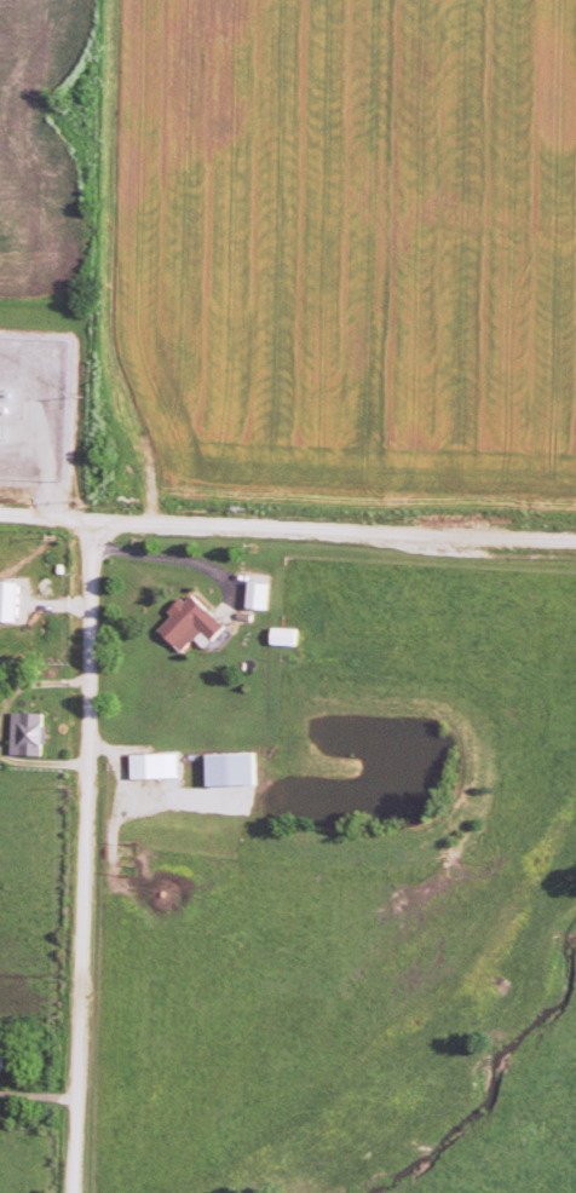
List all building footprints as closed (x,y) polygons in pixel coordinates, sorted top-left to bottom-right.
[(23,617),(25,577),(0,577),(0,578),(0,616),(23,617)] [(251,604),(271,604),(272,579),(252,578),(251,604)] [(230,622),(194,587),(173,609),(176,611),(163,625),(186,647),(206,626),(217,637),(230,622)] [(301,624),(273,623),(273,640),(301,641),(301,624)] [(48,751),(49,709),(13,708),(12,750),(48,751)] [(181,748),(135,750),(136,774),(182,773),(181,748)] [(261,748),(212,750),(213,782),(262,780),(261,748)] [(12,1067),(13,1045),(0,1044),(0,1067),(12,1067)]
